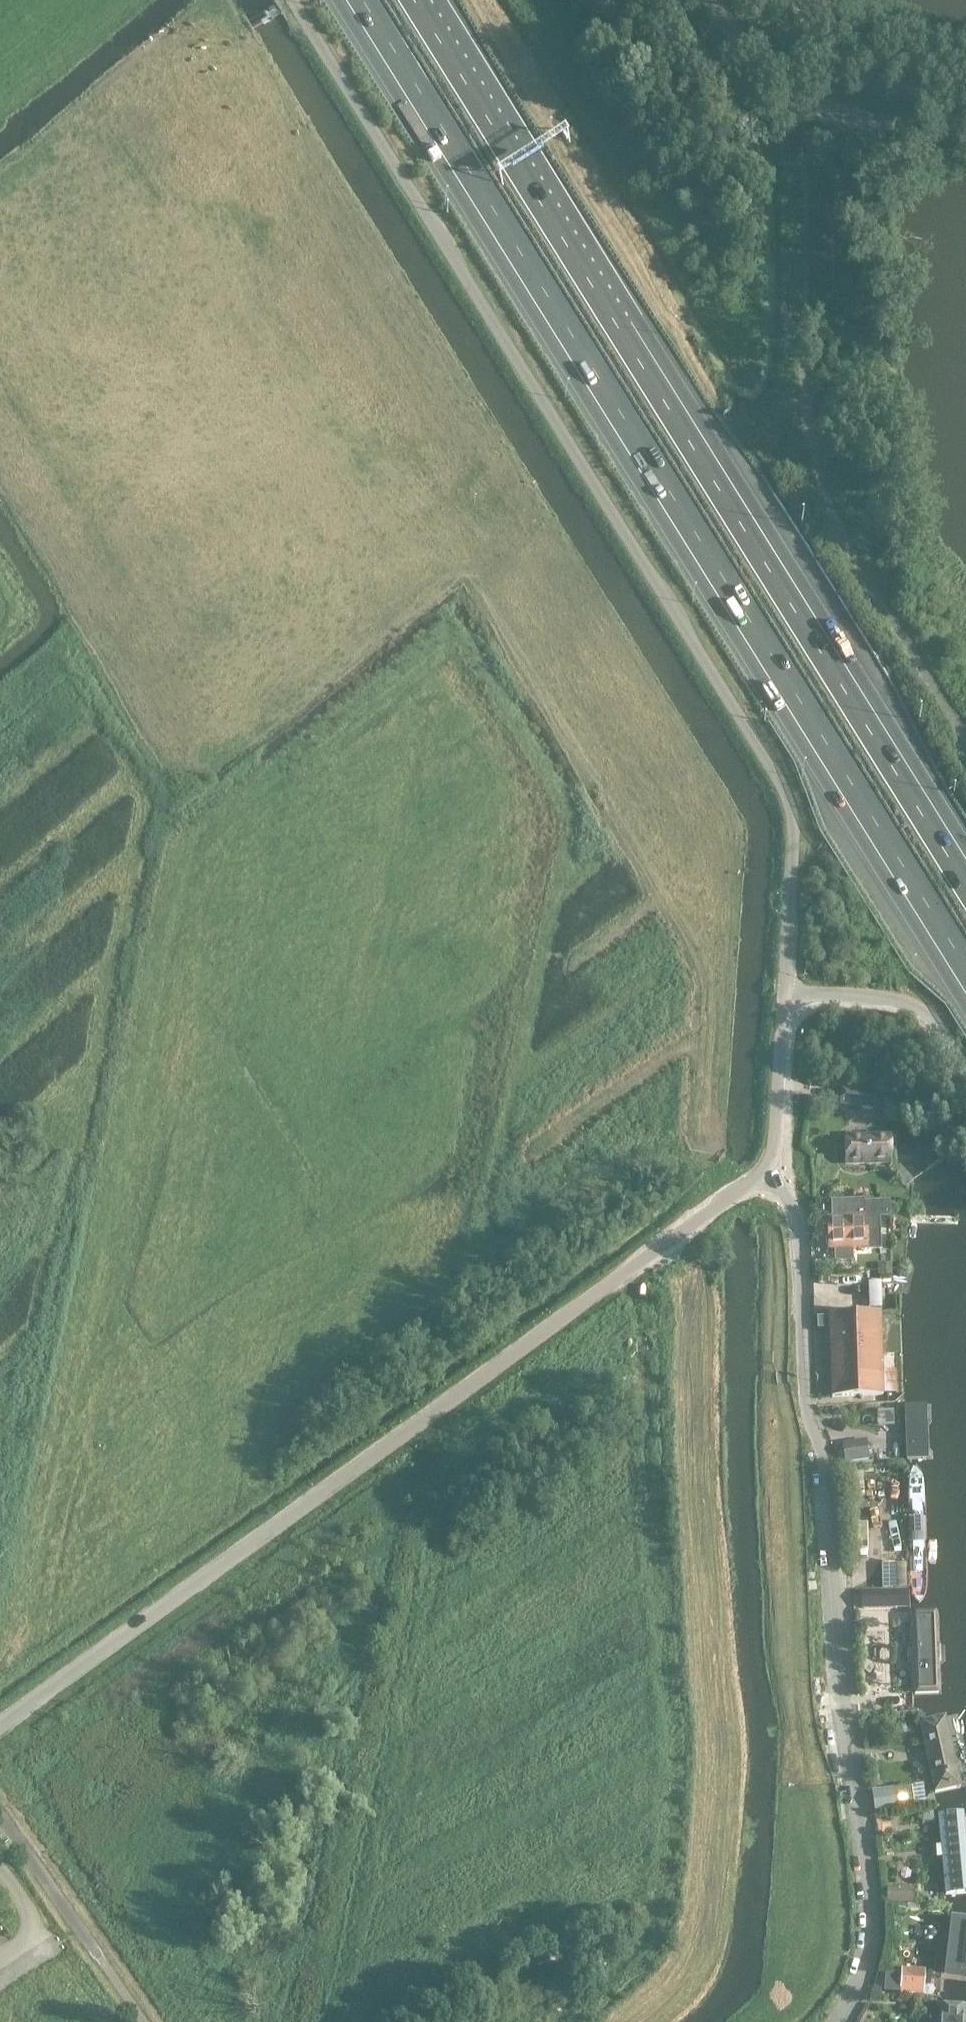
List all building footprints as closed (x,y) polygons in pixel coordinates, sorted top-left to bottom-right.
[(845,1086),(842,1104),(877,1110),(880,1093),(845,1086)] [(892,1161),(894,1142),(842,1138),(841,1157),(892,1161)] [(830,1237),(827,1239),(827,1245),(830,1247),(830,1250),(836,1250),(836,1261),(853,1261),(853,1250),(867,1249),(866,1217),(865,1217),(864,1201),(833,1202),(833,1218),(829,1218),(830,1237)] [(891,1264),(877,1265),(878,1275),(891,1275),(891,1267),(891,1264)] [(882,1280),(870,1281),(870,1306),(883,1306),(882,1280)] [(907,1305),(906,1313),(908,1377),(926,1376),(924,1313),(923,1305),(919,1300),(912,1300),(907,1305)] [(881,1313),(830,1314),(830,1316),(831,1328),(833,1397),(884,1395),(884,1392),(883,1370),(881,1313)] [(896,1370),(883,1370),(884,1392),(897,1392),(896,1370)] [(926,1397),(908,1397),(908,1456),(928,1456),(926,1397)] [(867,1443),(843,1446),(845,1462),(869,1459),(867,1443)] [(923,1466),(917,1461),(911,1465),(910,1473),(911,1489),(911,1538),(913,1593),(918,1601),(923,1601),(927,1593),(927,1538),(927,1489),(927,1473),(923,1466)] [(904,1563),(881,1564),(882,1588),(905,1587),(904,1563)] [(895,1608),(895,1591),(863,1592),(863,1608),(895,1608)] [(931,1620),(912,1621),(913,1698),(935,1698),(931,1620)] [(910,1667),(892,1668),(893,1687),(910,1686),(910,1667)] [(947,1709),(921,1715),(934,1792),(964,1786),(947,1709)] [(873,1813),(895,1811),(892,1789),(871,1791),(873,1813)] [(935,1821),(934,1810),(917,1811),(918,1818),(923,1822),(935,1821)] [(936,1817),(944,1899),(965,1897),(965,1845),(963,1815),(936,1817)] [(965,1981),(965,1921),(950,1919),(943,1978),(965,1981)] [(885,1972),(884,1991),(899,1992),(899,1994),(923,1996),(924,1970),(901,1968),(901,1973),(885,1972)] [(937,2010),(936,2021),(965,2021),(965,2011),(937,2010)]
